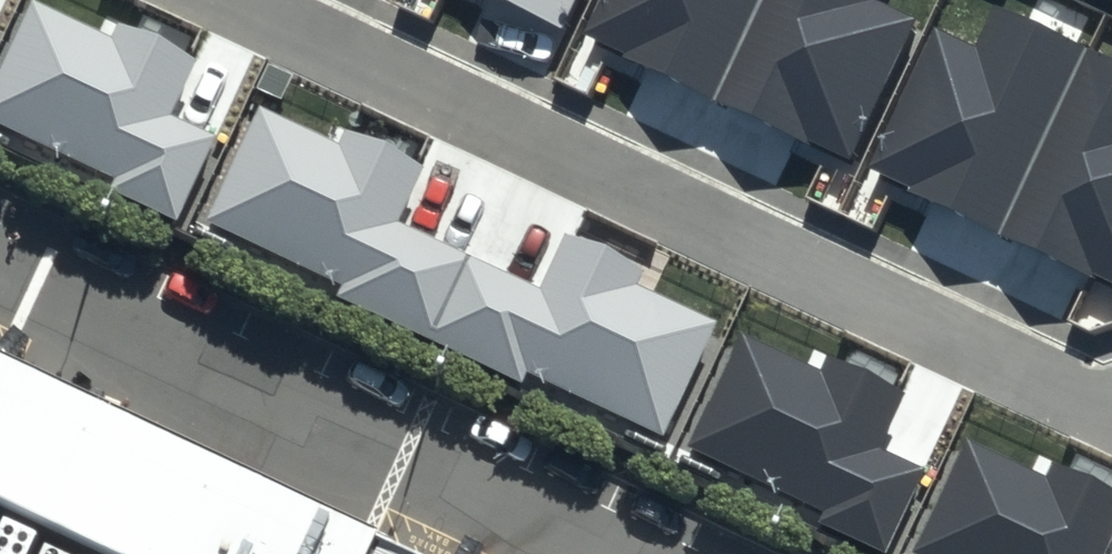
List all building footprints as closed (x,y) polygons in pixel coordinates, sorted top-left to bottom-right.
[(563,28),(576,0),(504,0),(563,28)] [(573,34),(716,98),(761,0),(589,0),(573,34)] [(716,98),(848,160),(915,17),(879,0),(761,0),(716,98)] [(35,1),(0,74),(0,121),(116,175),(109,189),(176,220),(217,136),(170,113),(195,60),(122,26),(116,40),(35,1)] [(1085,48),(985,1),(966,43),(925,23),(858,167),(1000,231),(1085,48)] [(1085,48),(1000,231),(1111,283),(1111,60),(1085,48)] [(342,146),(261,107),(207,217),(340,281),(333,295),(427,341),(468,255),(392,220),(418,166),(349,133),(342,146)] [(539,289),(468,255),(427,341),(520,385),(524,375),(660,439),(717,320),(635,281),(642,267),(567,231),(539,289)] [(822,372),(741,333),(688,444),(822,508),(816,521),(883,553),(923,468),(876,445),(901,392),(829,358),(822,372)] [(382,547),(0,364),(0,553),(397,553),(382,547)] [(966,440),(913,551),(919,553),(1104,553),(1101,552),(1111,529),(1111,493),(1054,465),(1047,479),(966,440)]
